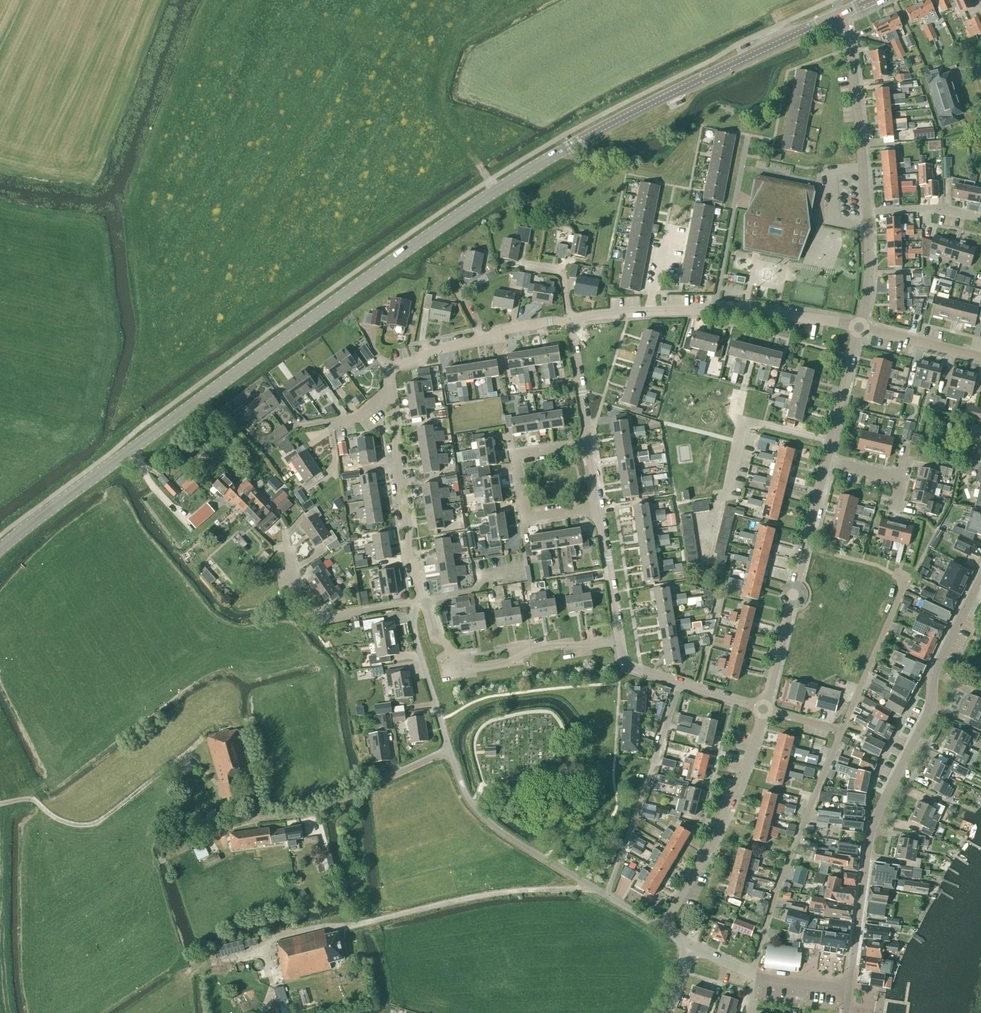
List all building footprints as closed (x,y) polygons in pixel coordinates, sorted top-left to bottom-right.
[(930,24),(931,24),(928,16),(935,13),(929,0),(917,5),(923,19),(927,26),(930,24)] [(943,13),(949,10),(949,9),(948,5),(960,0),(937,0),(943,13)] [(949,10),(950,11),(957,7),(960,14),(973,8),(970,0),(960,0),(948,5),(949,9),(949,10)] [(912,24),(923,19),(917,5),(905,10),(912,24)] [(973,28),(980,24),(976,13),(968,17),(970,20),(964,23),(967,31),(973,28)] [(894,41),(898,40),(899,39),(895,31),(902,28),(896,14),(885,20),(891,33),(894,41)] [(873,25),(879,38),(891,33),(885,20),(873,25)] [(923,27),(926,35),(933,32),(930,24),(927,26),(923,27)] [(967,31),(966,31),(969,38),(976,35),(973,28),(967,31)] [(929,42),(937,39),(933,32),(926,35),(929,42)] [(909,48),(915,46),(911,34),(905,37),(909,48)] [(891,43),(893,49),(901,45),(898,40),(894,41),(891,43)] [(903,51),(901,45),(893,49),(896,54),(903,51)] [(966,57),(976,54),(975,48),(965,51),(966,57)] [(872,66),(886,64),(885,51),(870,53),(872,66)] [(906,56),(903,51),(896,54),(898,60),(906,56)] [(886,64),(872,66),(874,79),(888,77),(887,68),(890,67),(889,63),(886,64)] [(912,80),(908,70),(904,72),(901,72),(901,75),(904,75),(905,80),(912,80)] [(943,76),(941,70),(926,75),(942,127),(958,122),(956,116),(962,114),(949,74),(943,76)] [(794,84),(814,88),(816,75),(797,71),(794,84)] [(814,88),(794,84),(792,97),(811,101),(814,88)] [(889,89),(875,90),(876,103),(890,101),(898,101),(898,96),(889,97),(889,89)] [(792,97),(789,110),(809,114),(811,101),(792,97)] [(898,105),(898,101),(890,101),(876,103),(877,115),(891,113),(890,106),(898,105)] [(789,110),(787,123),(806,127),(809,114),(789,110)] [(907,124),(907,119),(892,120),(891,113),(877,115),(878,126),(907,124)] [(787,123),(784,136),(803,140),(806,127),(787,123)] [(907,130),(907,129),(907,124),(878,126),(879,139),(893,137),(893,131),(907,130)] [(914,141),(934,139),(933,129),(914,131),(914,141)] [(716,133),(713,146),(733,150),(735,137),(716,133)] [(784,136),(782,150),(801,153),(803,140),(784,136)] [(733,150),(713,146),(711,159),(730,163),(733,150)] [(882,165),(896,164),(895,162),(900,162),(900,158),(895,158),(894,152),(881,153),(882,165)] [(944,179),(950,179),(949,168),(952,168),(951,158),(943,159),(943,167),(944,179)] [(708,172),(728,176),(730,163),(711,159),(708,172)] [(904,164),(896,164),(882,165),(883,177),(897,176),(896,168),(904,168),(904,164)] [(930,183),(930,166),(919,166),(920,186),(925,186),(925,198),(938,198),(938,182),(930,183)] [(706,186),(725,189),(728,176),(708,172),(706,186)] [(966,201),(979,204),(980,199),(980,200),(980,189),(980,191),(973,189),(976,175),(971,174),(970,182),(966,201)] [(814,187),(783,181),(758,176),(754,182),(748,211),(744,218),(743,248),(799,259),(810,232),(809,223),(815,194),(814,187)] [(897,176),(883,177),(884,189),(898,188),(912,187),(912,183),(897,184),(897,176)] [(970,182),(953,179),(952,185),(956,186),(953,199),(966,201),(970,182)] [(657,201),(660,187),(640,184),(638,197),(657,201)] [(706,186),(703,199),(722,202),(723,202),(725,189),(706,186)] [(898,188),(884,189),(885,201),(893,201),(899,200),(898,194),(916,192),(915,187),(912,187),(898,188)] [(638,197),(635,210),(655,214),(657,201),(638,197)] [(693,218),(712,222),(714,208),(715,204),(722,205),(722,202),(703,199),(703,203),(696,202),(695,204),(693,218)] [(635,210),(633,223),(652,227),(655,214),(635,210)] [(690,231),(709,235),(712,222),(693,218),(690,231)] [(900,231),(900,219),(886,220),(887,232),(900,231)] [(630,236),(650,240),(652,227),(633,223),(630,236)] [(528,244),(531,230),(518,227),(515,242),(504,240),(501,259),(516,262),(520,242),(528,244)] [(690,231),(687,244),(707,248),(709,235),(690,231)] [(887,244),(901,243),(901,237),(906,237),(906,235),(906,231),(900,231),(887,232),(887,244)] [(570,258),(571,255),(585,258),(586,249),(585,249),(587,238),(575,236),(572,251),(567,250),(566,257),(570,258)] [(650,240),(630,236),(628,249),(647,253),(650,240)] [(939,257),(945,240),(934,236),(932,242),(922,239),(923,257),(927,258),(928,254),(939,257)] [(950,261),(955,243),(945,240),(939,257),(950,261)] [(901,243),(887,244),(888,256),(901,255),(907,254),(906,250),(906,248),(901,248),(901,243)] [(960,264),(965,246),(955,243),(950,261),(960,264)] [(685,257),(704,261),(707,248),(687,244),(685,257)] [(566,257),(567,250),(568,246),(561,245),(558,258),(565,260),(566,257)] [(965,246),(960,264),(970,267),(976,249),(965,246)] [(647,253),(628,249),(625,262),(644,266),(647,253)] [(479,274),(483,255),(467,252),(464,271),(465,271),(464,277),(465,279),(470,280),(472,278),(473,273),(479,274)] [(907,260),(907,259),(907,255),(907,254),(901,255),(888,256),(888,268),(902,267),(901,261),(907,260)] [(682,270),(702,274),(704,261),(685,257),(682,270)] [(644,266),(625,262),(623,275),(642,279),(644,266)] [(576,279),(578,266),(572,264),(569,278),(576,279)] [(954,281),(957,272),(948,269),(947,273),(945,278),(954,281)] [(702,274),(682,270),(680,284),(699,287),(702,274)] [(522,288),(525,274),(519,273),(513,273),(512,280),(517,281),(516,287),(522,288)] [(532,275),(525,274),(522,288),(528,289),(529,289),(530,284),(532,275)] [(476,288),(489,281),(486,275),(473,282),(476,288)] [(620,289),(639,292),(642,279),(623,275),(620,289)] [(957,275),(955,282),(963,284),(965,277),(957,275)] [(596,297),(599,281),(578,277),(574,294),(585,297),(585,295),(596,297)] [(734,277),(732,283),(744,285),(745,279),(734,277)] [(902,281),(905,281),(905,277),(889,278),(889,290),(903,289),(902,281)] [(528,292),(534,293),(532,301),(551,305),(554,289),(530,284),(529,289),(528,289),(528,292)] [(906,293),(906,288),(903,289),(889,290),(890,301),(903,300),(903,293),(906,293)] [(512,310),(515,294),(496,291),(493,306),(512,310)] [(423,309),(431,311),(433,303),(431,303),(432,296),(426,295),(423,309)] [(943,319),(948,300),(937,298),(932,316),(943,319)] [(405,327),(410,302),(393,299),(390,317),(382,316),(382,313),(373,311),(371,325),(380,327),(381,322),(405,327)] [(911,300),(911,305),(916,304),(915,310),(921,312),(924,299),(923,299),(911,300)] [(911,300),(903,300),(890,301),(890,314),(903,313),(903,307),(911,306),(911,305),(911,300)] [(954,321),(958,303),(948,300),(943,319),(954,321)] [(451,306),(433,303),(431,311),(430,318),(449,322),(450,315),(455,316),(457,304),(452,304),(451,306)] [(964,324),(968,306),(958,303),(954,321),(964,324)] [(968,306),(964,324),(975,327),(979,308),(968,306)] [(641,343),(661,349),(662,345),(657,343),(659,335),(645,331),(641,343)] [(699,350),(698,354),(702,355),(707,335),(694,332),(692,340),(686,338),(684,350),(690,351),(690,348),(699,350)] [(707,335),(702,355),(705,356),(706,352),(715,354),(714,357),(720,359),(723,347),(717,346),(719,339),(707,335)] [(740,365),(742,360),(745,345),(733,342),(729,357),(737,359),(736,364),(740,365)] [(661,349),(641,343),(637,355),(652,360),(654,352),(659,353),(660,353),(661,349)] [(758,348),(745,345),(742,360),(740,365),(745,366),(746,361),(754,363),(758,348)] [(373,359),(364,346),(358,351),(367,363),(373,359)] [(553,369),(552,363),(560,362),(558,348),(545,350),(547,364),(548,370),(553,369)] [(770,351),(758,348),(754,363),(766,366),(770,351)] [(335,357),(346,373),(355,367),(359,373),(365,368),(356,355),(351,358),(345,350),(335,357)] [(533,352),(535,366),(543,365),(544,371),(548,370),(547,364),(545,350),(533,352)] [(769,372),(770,367),(779,369),(782,354),(770,351),(766,366),(765,371),(769,372)] [(535,366),(533,352),(520,354),(523,374),(529,373),(528,367),(535,366)] [(520,354),(507,356),(511,376),(519,375),(518,375),(523,374),(520,354)] [(633,367),(648,372),(652,360),(637,355),(633,367)] [(338,380),(346,373),(335,357),(325,365),(330,373),(326,376),(335,390),(342,385),(338,380)] [(892,363),(874,359),(871,370),(897,376),(898,372),(890,370),(892,363)] [(924,389),(931,363),(919,360),(915,380),(913,386),(924,389)] [(492,383),(491,378),(499,376),(496,362),(484,364),(486,378),(487,384),(492,383)] [(931,363),(924,389),(929,390),(931,384),(938,386),(943,366),(931,363)] [(471,366),(474,380),(486,378),(484,364),(472,366),(471,366)] [(471,366),(459,368),(461,382),(472,381),(474,380),(471,366)] [(633,367),(630,379),(644,384),(648,372),(633,367)] [(448,384),(461,382),(459,368),(446,370),(448,384)] [(791,380),(811,385),(814,372),(799,369),(798,377),(792,375),(791,380)] [(959,398),(965,372),(954,369),(949,388),(947,398),(958,401),(959,398)] [(896,380),(897,376),(871,370),(869,380),(887,385),(888,378),(896,380)] [(294,379),(305,394),(314,388),(318,394),(324,389),(315,376),(310,380),(304,371),(294,379)] [(965,372),(959,398),(963,399),(965,392),(972,394),(977,375),(965,372)] [(430,373),(418,375),(419,382),(431,380),(430,373)] [(296,409),(300,406),(301,406),(296,400),(305,394),(294,379),(284,386),(290,394),(285,398),(294,411),(296,409)] [(630,379),(626,391),(641,396),(642,391),(644,384),(630,379)] [(550,382),(551,385),(551,388),(563,387),(562,380),(550,382)] [(791,380),(790,385),(795,386),(793,394),(808,397),(811,385),(791,380)] [(887,385),(869,380),(866,391),(892,397),(893,393),(885,391),(887,385)] [(406,385),(408,396),(424,394),(433,392),(431,381),(406,385)] [(470,400),(476,399),(475,386),(468,386),(470,400)] [(286,407),(272,387),(266,392),(267,393),(251,405),(260,418),(277,407),(280,411),(286,407)] [(906,389),(903,403),(910,405),(914,391),(906,389)] [(639,400),(645,402),(646,397),(641,396),(626,391),(622,403),(637,408),(639,400)] [(883,399),(891,401),(892,397),(866,391),(863,401),(881,406),(883,399)] [(410,408),(435,404),(434,398),(424,400),(424,394),(408,396),(410,408)] [(808,397),(793,394),(791,401),(786,400),(785,404),(805,409),(808,397)] [(940,399),(941,397),(935,396),(932,408),(938,409),(940,399)] [(362,398),(354,404),(356,407),(364,401),(362,398)] [(946,401),(940,399),(938,409),(937,411),(943,413),(946,401)] [(539,432),(551,430),(547,403),(543,404),(544,411),(545,411),(545,414),(536,415),(539,432)] [(547,403),(551,430),(564,428),(563,420),(569,419),(567,407),(561,408),(561,412),(552,413),(552,410),(553,409),(552,403),(547,403)] [(435,404),(410,408),(411,419),(427,417),(426,410),(435,408),(435,405),(435,404)] [(785,404),(784,409),(789,410),(787,418),(802,422),(805,409),(785,404)] [(972,420),(975,408),(969,406),(966,418),(972,420)] [(331,407),(323,412),(325,416),(330,412),(333,416),(336,414),(331,407)] [(526,434),(522,407),(518,408),(519,415),(520,415),(520,418),(511,419),(511,416),(505,417),(506,428),(512,427),(514,436),(526,434)] [(539,432),(536,415),(527,417),(527,414),(528,413),(526,407),(522,407),(526,434),(539,432)] [(980,411),(980,409),(975,408),(972,420),(978,422),(980,411)] [(864,425),(866,415),(859,413),(857,423),(864,425)] [(626,414),(616,416),(617,423),(627,421),(626,414)] [(793,428),(795,421),(784,419),(783,426),(793,428)] [(612,423),(614,436),(629,434),(635,433),(634,428),(628,429),(627,421),(617,423),(612,423)] [(868,452),(874,426),(870,425),(868,433),(862,432),(857,450),(868,452)] [(973,425),(970,437),(980,440),(980,427),(973,425)] [(277,441),(288,433),(283,426),(272,434),(277,441)] [(868,452),(879,455),(883,437),(877,435),(879,427),(874,426),(868,452)] [(444,437),(443,431),(433,433),(432,427),(417,429),(419,441),(444,437)] [(913,436),(915,429),(906,427),(903,440),(911,442),(913,436)] [(885,437),(883,437),(879,455),(890,457),(894,439),(889,438),(891,430),(887,429),(885,437)] [(472,451),(461,453),(462,457),(468,456),(495,452),(493,440),(485,441),(484,434),(472,436),(473,443),(477,442),(478,451),(475,452),(474,451),(472,451)] [(631,446),(629,434),(614,436),(616,449),(631,446)] [(771,444),(773,437),(761,434),(759,441),(771,444)] [(911,442),(911,443),(917,445),(919,438),(913,436),(911,442)] [(444,437),(419,441),(421,452),(436,449),(435,443),(444,441),(444,437)] [(286,454),(294,448),(288,438),(279,444),(286,454)] [(350,455),(375,451),(373,439),(357,441),(359,449),(350,450),(350,455)] [(767,443),(759,441),(757,450),(765,452),(767,443)] [(638,453),(632,454),(631,446),(616,449),(618,461),(639,458),(638,453)] [(791,463),(794,451),(780,448),(778,454),(773,453),(773,456),(774,456),(773,459),(791,463)] [(422,463),(447,459),(446,454),(437,456),(436,449),(421,452),(422,463)] [(298,473),(314,462),(306,451),(299,456),(296,451),(284,459),(287,464),(291,462),(295,469),(298,473)] [(375,451),(350,455),(351,460),(360,458),(361,466),(377,463),(375,451)] [(468,456),(462,457),(463,462),(476,460),(476,459),(479,459),(480,467),(477,467),(478,474),(490,472),(489,466),(497,465),(495,452),(468,456)] [(635,471),(634,463),(639,462),(639,458),(618,461),(620,473),(635,471)] [(447,459),(422,463),(424,475),(439,472),(438,465),(448,464),(447,459)] [(776,465),(774,471),(789,475),(791,463),(773,459),(773,461),(771,461),(771,463),(776,465)] [(980,470),(980,460),(980,462),(971,460),(969,468),(979,469),(980,470)] [(314,462),(298,473),(303,480),(300,482),(305,491),(317,483),(314,478),(321,473),(314,462)] [(920,468),(917,480),(937,484),(939,477),(944,478),(945,476),(946,472),(947,469),(947,468),(936,465),(934,471),(924,469),(920,468)] [(467,476),(477,475),(476,468),(466,469),(467,476)] [(635,471),(620,473),(622,486),(643,483),(642,478),(636,479),(635,471)] [(786,486),(789,475),(774,471),(773,477),(768,476),(767,479),(768,479),(768,482),(786,486)] [(285,481),(293,476),(291,472),(283,478),(285,481)] [(476,488),(473,489),(474,493),(474,494),(500,490),(499,477),(491,478),(490,472),(478,474),(479,480),(475,481),(476,488)] [(353,473),(342,475),(344,482),(355,480),(353,473)] [(174,497),(179,492),(163,475),(157,480),(174,497)] [(353,491),(377,487),(375,475),(360,478),(361,485),(352,487),(353,491)] [(458,482),(457,476),(441,478),(442,485),(454,483),(458,483),(458,482)] [(223,497),(233,487),(223,477),(213,487),(223,497)] [(282,486),(273,477),(267,483),(276,492),(282,486)] [(260,488),(264,484),(261,480),(256,484),(260,488)] [(943,486),(937,484),(917,480),(914,491),(926,494),(934,496),(936,489),(941,490),(943,486)] [(247,496),(254,490),(246,481),(239,488),(245,494),(247,496)] [(190,496),(199,487),(195,482),(185,491),(190,496)] [(767,484),(766,484),(765,486),(770,488),(768,494),(783,498),(786,486),(768,482),(767,484)] [(424,497),(449,493),(448,488),(438,490),(437,483),(422,486),(424,497)] [(643,488),(643,483),(622,486),(624,499),(639,497),(637,488),(643,488)] [(276,506),(287,496),(291,493),(285,486),(270,500),(276,506)] [(245,494),(239,488),(237,490),(233,487),(223,497),(228,502),(231,500),(236,505),(245,494)] [(364,502),(379,499),(377,487),(353,491),(354,496),(363,494),(364,502)] [(255,503),(261,497),(254,490),(247,496),(255,503)] [(301,505),(308,500),(300,490),(294,494),(301,505)] [(500,490),(474,494),(475,498),(482,497),(482,496),(485,495),(486,505),(483,505),(484,511),(495,510),(494,504),(502,502),(500,490)] [(934,496),(926,494),(914,491),(912,502),(926,506),(924,513),(937,516),(940,505),(932,503),(934,496)] [(440,499),(450,498),(449,493),(424,497),(425,508),(441,506),(440,499)] [(255,503),(247,496),(245,494),(236,505),(244,513),(255,503)] [(762,505),(780,509),(783,498),(768,494),(767,500),(763,499),(762,502),(763,502),(762,505)] [(840,495),(838,506),(863,512),(864,508),(856,506),(858,500),(840,495)] [(267,502),(261,497),(255,503),(260,509),(267,502)] [(283,514),(293,505),(288,499),(278,508),(283,514)] [(334,502),(339,511),(345,507),(340,499),(334,502)] [(357,515),(381,511),(379,499),(364,502),(365,509),(356,510),(357,515)] [(310,501),(302,506),(306,512),(313,508),(314,506),(310,501)] [(271,513),(274,510),(267,502),(260,509),(267,516),(271,513)] [(260,509),(255,503),(244,513),(244,514),(244,513),(256,526),(257,526),(256,526),(257,527),(267,516),(260,509)] [(207,504),(188,521),(195,529),(215,512),(207,504)] [(635,520),(656,517),(655,512),(650,513),(648,505),(633,507),(635,520)] [(765,508),(763,517),(777,521),(780,509),(762,505),(761,507),(765,508)] [(427,520),(452,516),(452,510),(442,512),(441,506),(425,508),(427,520)] [(838,506),(835,516),(853,521),(854,514),(862,516),(863,516),(863,512),(838,506)] [(864,508),(863,512),(867,513),(873,515),(875,509),(865,506),(864,508)] [(308,536),(323,526),(318,518),(321,516),(316,508),(304,515),(308,520),(300,525),(308,536)] [(735,515),(743,517),(745,510),(736,508),(735,515)] [(486,525),(479,526),(480,532),(506,527),(504,515),(496,516),(495,510),(484,511),(485,518),(488,517),(490,526),(486,527),(486,525)] [(972,510),(966,530),(954,527),(952,533),(959,536),(963,537),(973,541),(975,534),(980,536),(980,513),(972,510)] [(381,511),(357,515),(358,520),(367,518),(368,525),(368,526),(373,525),(383,523),(381,511)] [(733,520),(735,514),(724,511),(723,517),(733,520)] [(222,522),(229,515),(227,512),(219,519),(222,522)] [(267,516),(257,527),(263,533),(278,520),(271,513),(267,516)] [(674,514),(666,515),(667,520),(668,527),(676,526),(674,514)] [(452,516),(427,520),(429,531),(444,529),(443,522),(453,521),(452,516)] [(835,516),(832,527),(858,533),(859,529),(851,527),(853,521),(835,516)] [(656,517),(635,520),(637,532),(652,530),(651,522),(657,521),(656,517)] [(885,548),(891,522),(881,520),(877,538),(883,539),(881,547),(885,548)] [(897,543),(902,525),(891,522),(885,548),(890,549),(892,541),(897,543)] [(902,525),(897,543),(900,543),(898,551),(902,552),(904,544),(909,546),(913,528),(902,525)] [(323,526),(308,536),(315,547),(322,542),(326,547),(327,547),(337,540),(337,539),(334,534),(332,531),(328,533),(323,526)] [(506,527),(480,532),(481,536),(488,535),(487,533),(491,533),(492,542),(489,542),(490,549),(501,547),(501,541),(508,540),(506,527)] [(754,538),(772,543),(775,531),(760,527),(759,534),(754,533),(754,535),(754,538)] [(830,537),(830,538),(848,542),(849,535),(857,537),(858,533),(832,527),(830,537)] [(567,531),(571,557),(576,556),(575,549),(574,549),(573,546),(583,545),(583,548),(589,547),(587,536),(581,537),(580,529),(567,531)] [(659,537),(653,538),(652,530),(637,532),(639,545),(660,542),(659,537)] [(572,564),(571,557),(567,531),(555,533),(557,549),(567,548),(567,550),(566,551),(568,565),(572,564)] [(548,550),(557,549),(555,533),(542,535),(546,561),(547,566),(552,565),(550,553),(549,553),(548,550)] [(366,550),(390,546),(388,534),(373,537),(374,544),(365,546),(366,550)] [(542,561),(546,561),(542,535),(530,537),(531,545),(525,546),(526,557),(532,556),(532,553),(541,551),(542,554),(541,554),(542,561)] [(935,536),(929,546),(929,547),(934,549),(940,539),(935,536)] [(980,553),(980,546),(970,541),(959,536),(953,549),(969,556),(970,554),(979,558),(980,553)] [(241,538),(237,541),(238,543),(242,548),(247,544),(241,538)] [(756,544),(755,551),(769,554),(772,543),(754,538),(753,541),(752,541),(752,543),(756,544)] [(437,553),(462,549),(461,544),(451,546),(450,539),(435,541),(437,553)] [(340,545),(337,540),(327,547),(330,552),(340,545)] [(478,543),(480,551),(487,550),(486,542),(478,543)] [(641,557),(656,555),(655,547),(661,546),(660,542),(639,545),(641,557)] [(390,546),(366,550),(366,555),(375,553),(376,561),(392,559),(390,546)] [(438,564),(454,562),(453,555),(463,554),(462,549),(437,553),(438,564)] [(766,566),(769,554),(755,551),(752,562),(766,566)] [(256,562),(261,567),(270,556),(265,552),(256,562)] [(726,562),(727,557),(724,556),(717,554),(716,560),(726,562)] [(656,555),(641,557),(643,570),(664,567),(663,562),(657,563),(656,555)] [(926,557),(923,562),(928,565),(931,560),(926,557)] [(320,559),(310,565),(314,570),(323,564),(320,559)] [(329,560),(323,564),(327,569),(332,565),(333,565),(330,560),(329,560)] [(363,561),(355,562),(356,568),(368,567),(367,560),(363,561)] [(725,568),(726,562),(716,560),(715,566),(725,568)] [(438,564),(440,575),(465,571),(464,566),(455,567),(454,562),(438,564)] [(766,566),(752,562),(749,574),(763,577),(766,566)] [(945,574),(966,584),(971,572),(950,563),(945,574)] [(315,593),(331,582),(328,577),(331,575),(327,569),(323,564),(314,570),(312,572),(315,577),(308,582),(315,593)] [(682,564),(673,565),(674,570),(675,573),(683,572),(682,564)] [(700,577),(703,567),(698,565),(695,575),(700,577)] [(203,575),(208,571),(204,567),(199,571),(203,575)] [(664,567),(643,570),(645,583),(660,580),(659,572),(664,571),(664,567)] [(710,580),(713,570),(708,568),(705,579),(710,580)] [(397,594),(396,582),(394,570),(378,572),(379,580),(371,581),(372,590),(381,589),(382,597),(388,596),(397,594)] [(208,571),(203,575),(211,585),(216,580),(208,571)] [(466,575),(465,571),(440,575),(442,587),(457,584),(456,577),(466,575)] [(741,581),(743,581),(742,584),(760,589),(763,577),(749,574),(747,580),(742,579),(741,581)] [(940,585),(960,595),(966,584),(945,574),(940,585)] [(576,582),(576,584),(593,582),(592,575),(575,578),(576,582)] [(331,582),(315,593),(323,603),(330,599),(333,604),(345,596),(338,586),(335,588),(331,582)] [(743,597),(758,600),(760,589),(742,584),(742,587),(740,587),(739,589),(745,590),(743,597)] [(582,596),(581,586),(576,587),(580,612),(593,610),(590,594),(582,596)] [(580,612),(576,587),(571,588),(573,597),(566,598),(568,614),(580,612)] [(959,597),(948,592),(938,587),(935,595),(923,589),(920,596),(933,602),(933,601),(942,606),(953,611),(959,597)] [(676,596),(671,597),(669,589),(654,591),(656,604),(677,601),(676,596)] [(488,603),(495,602),(494,590),(487,591),(488,603)] [(541,593),(545,617),(557,615),(554,600),(547,601),(545,592),(541,593)] [(533,619),(545,617),(541,593),(536,594),(537,603),(530,604),(533,619)] [(468,596),(455,598),(456,601),(456,605),(457,608),(464,607),(464,608),(470,607),(468,597),(468,596)] [(904,598),(902,604),(908,606),(911,601),(904,598)] [(510,600),(505,601),(509,626),(522,624),(519,608),(512,609),(511,603),(510,600)] [(947,624),(952,612),(926,600),(921,610),(940,619),(940,620),(947,624)] [(494,612),(497,628),(509,626),(505,601),(501,602),(502,611),(494,612)] [(673,614),(672,607),(678,606),(677,601),(656,604),(658,616),(673,614)] [(475,607),(470,608),(474,632),(486,630),(484,614),(476,615),(475,607)] [(736,618),(752,622),(755,610),(743,607),(741,617),(737,616),(736,618)] [(908,607),(906,612),(918,618),(920,613),(908,607)] [(459,616),(452,618),(454,627),(461,626),(462,634),(472,632),(474,632),(470,608),(466,608),(467,617),(460,618),(459,616)] [(928,635),(939,640),(945,628),(932,622),(934,618),(920,613),(918,618),(912,631),(919,634),(920,634),(924,636),(927,637),(928,635)] [(681,625),(680,620),(674,621),(673,614),(658,616),(660,629),(681,625)] [(736,621),(740,622),(737,631),(749,634),(752,622),(736,618),(736,621)] [(376,642),(397,639),(395,625),(385,626),(383,619),(363,622),(364,630),(374,629),(376,642)] [(899,635),(903,627),(895,623),(892,632),(899,635)] [(662,641),(677,639),(676,631),(682,630),(681,625),(660,629),(662,641)] [(737,631),(735,640),(731,639),(731,641),(746,645),(749,634),(737,631)] [(912,642),(915,643),(934,651),(939,640),(928,635),(927,637),(924,636),(922,639),(915,636),(912,642)] [(397,639),(376,642),(378,655),(369,657),(370,665),(391,662),(389,654),(399,653),(397,639)] [(664,654),(685,650),(684,646),(678,647),(677,639),(662,641),(664,654)] [(730,644),(734,645),(732,654),(744,657),(746,645),(731,641),(730,644)] [(928,663),(934,651),(915,643),(909,654),(928,663)] [(686,655),(685,650),(664,654),(666,666),(681,664),(680,656),(686,655)] [(906,656),(895,651),(891,660),(906,666),(903,671),(893,666),(891,669),(919,682),(922,675),(923,675),(927,665),(906,656)] [(725,665),(741,669),(744,657),(732,654),(729,663),(725,662),(725,665)] [(728,668),(726,677),(738,680),(741,669),(725,665),(724,667),(728,668)] [(372,677),(384,675),(382,667),(371,669),(372,677)] [(405,675),(404,668),(386,671),(388,687),(394,686),(396,698),(414,695),(410,674),(405,675)] [(918,684),(900,674),(897,680),(890,677),(888,681),(895,685),(912,694),(918,684)] [(883,689),(885,686),(886,687),(887,685),(875,678),(872,683),(881,688),(883,689)] [(805,687),(792,684),(788,700),(802,703),(805,692),(815,695),(818,686),(807,683),(805,687)] [(883,698),(886,693),(882,690),(883,689),(881,688),(872,683),(868,689),(883,698)] [(907,704),(912,694),(895,685),(892,690),(886,687),(885,686),(883,689),(882,690),(886,693),(890,694),(907,704)] [(819,687),(817,695),(824,696),(839,700),(841,692),(819,687)] [(628,700),(645,701),(646,689),(629,688),(628,700)] [(886,707),(900,716),(907,704),(892,696),(886,693),(883,698),(889,701),(886,707)] [(980,712),(980,694),(979,699),(969,694),(964,704),(980,712)] [(824,696),(821,709),(836,713),(839,700),(824,696)] [(891,713),(878,705),(865,698),(862,703),(870,707),(871,706),(876,709),(872,716),(874,717),(885,723),(891,713)] [(628,700),(627,713),(641,714),(645,714),(645,701),(628,700)] [(390,704),(375,706),(376,716),(391,714),(390,704)] [(980,719),(980,712),(964,704),(959,714),(974,721),(971,726),(980,731),(980,720),(980,719)] [(394,723),(406,721),(405,712),(404,712),(395,713),(392,714),(394,723)] [(640,726),(641,714),(627,713),(623,713),(623,725),(640,726)] [(869,714),(865,720),(869,722),(870,722),(874,717),(872,716),(869,714)] [(383,731),(393,730),(390,715),(381,716),(383,731)] [(866,727),(869,722),(865,720),(857,716),(854,721),(866,727)] [(411,744),(428,742),(425,717),(408,719),(411,744)] [(691,730),(714,735),(717,723),(704,720),(702,727),(697,726),(698,725),(692,724),(691,729),(691,730)] [(873,732),(885,739),(888,741),(889,741),(888,740),(894,729),(879,721),(876,728),(869,723),(867,727),(869,729),(874,732),(873,732)] [(623,725),(622,738),(639,739),(640,726),(623,725)] [(691,729),(689,729),(682,728),(681,732),(690,734),(695,736),(695,735),(701,736),(699,745),(711,748),(714,735),(691,730),(691,729)] [(948,738),(967,747),(971,741),(976,743),(980,734),(970,729),(967,735),(953,728),(948,738)] [(882,744),(885,739),(873,732),(874,732),(869,729),(865,736),(868,737),(862,750),(878,757),(884,745),(882,744)] [(228,731),(206,737),(209,745),(214,762),(220,782),(222,782),(227,798),(229,805),(240,802),(234,781),(251,776),(238,730),(229,733),(228,731)] [(374,760),(389,758),(386,733),(370,735),(374,760)] [(795,748),(796,745),(792,744),(793,739),(779,735),(776,747),(794,751),(795,748)] [(849,738),(843,736),(841,742),(847,744),(849,738)] [(639,752),(639,739),(622,738),(621,751),(639,752)] [(964,754),(967,747),(948,738),(943,748),(957,755),(955,760),(965,765),(970,756),(964,754)] [(676,752),(678,745),(667,742),(665,749),(676,752)] [(794,754),(794,751),(776,747),(774,758),(787,762),(789,756),(793,757),(794,754)] [(874,772),(877,763),(863,757),(864,754),(854,750),(851,756),(862,760),(859,766),(874,772)] [(819,756),(808,753),(807,757),(806,761),(817,764),(819,756)] [(690,765),(706,769),(709,757),(697,754),(694,764),(691,763),(690,765)] [(847,764),(849,758),(840,755),(838,761),(847,764)] [(790,769),(786,768),(787,762),(774,758),(771,770),(784,773),(788,774),(789,771),(790,769)] [(933,758),(928,768),(948,777),(949,777),(952,771),(965,778),(969,771),(958,765),(959,764),(949,759),(946,764),(933,758)] [(675,763),(664,760),(662,766),(674,769),(675,763)] [(692,778),(703,781),(706,769),(690,765),(690,767),(689,770),(688,769),(686,780),(691,782),(692,778)] [(837,765),(835,771),(850,776),(850,779),(847,790),(866,794),(871,774),(858,771),(837,765)] [(814,779),(816,770),(806,768),(805,777),(814,779)] [(946,783),(948,777),(928,768),(924,777),(937,784),(934,789),(940,791),(939,793),(949,798),(954,789),(948,787),(949,785),(946,783)] [(781,785),(783,778),(784,773),(771,770),(768,782),(781,785)] [(832,780),(836,772),(835,771),(831,770),(827,778),(832,780)] [(658,782),(658,783),(675,787),(677,785),(683,787),(687,788),(688,783),(660,776),(658,782)] [(683,787),(680,799),(698,803),(701,791),(687,788),(683,787)] [(828,787),(827,793),(846,797),(846,804),(865,806),(866,795),(847,792),(847,791),(828,787)] [(762,805),(778,809),(778,807),(774,806),(777,796),(765,793),(762,805)] [(669,809),(668,815),(670,815),(680,818),(681,813),(684,813),(695,816),(698,803),(680,799),(678,804),(677,811),(671,809),(671,810),(669,809)] [(914,811),(938,822),(941,816),(945,807),(935,802),(932,808),(919,802),(914,811)] [(841,813),(840,819),(843,819),(864,821),(865,806),(844,804),(844,814),(841,813)] [(656,807),(655,812),(668,815),(669,809),(669,808),(657,805),(656,807)] [(773,810),(777,811),(778,809),(762,805),(759,817),(771,820),(773,810)] [(785,806),(784,811),(794,813),(795,813),(796,807),(786,805),(786,806),(785,806)] [(208,818),(217,815),(216,809),(206,812),(208,818)] [(654,819),(655,813),(643,810),(642,816),(654,819)] [(820,817),(829,818),(840,819),(841,813),(829,812),(827,811),(818,810),(817,817),(820,817)] [(935,828),(938,822),(914,811),(910,821),(923,827),(921,832),(931,837),(935,828)] [(771,820),(759,817),(756,828),(772,832),(772,831),(772,830),(768,829),(771,820)] [(829,818),(828,823),(842,825),(841,830),(862,833),(864,822),(843,819),(840,819),(829,818)] [(788,824),(786,831),(795,833),(796,826),(788,824)] [(285,829),(287,842),(288,847),(296,846),(295,840),(303,839),(301,826),(285,829)] [(669,836),(684,845),(690,834),(678,827),(674,834),(672,832),(669,836)] [(664,833),(669,836),(672,832),(672,831),(667,828),(664,833)] [(772,832),(756,828),(753,840),(765,843),(767,834),(771,835),(772,832)] [(271,844),(287,842),(285,829),(269,832),(269,829),(230,834),(232,850),(271,844)] [(666,841),(667,840),(669,836),(664,833),(661,838),(666,841)] [(897,849),(917,853),(918,845),(924,846),(925,840),(925,837),(914,835),(913,841),(899,838),(897,849)] [(669,836),(667,840),(670,842),(666,848),(678,855),(684,845),(669,836)] [(643,848),(646,843),(636,837),(633,843),(643,848)] [(859,855),(861,846),(839,843),(838,849),(829,847),(828,853),(859,858),(859,855)] [(640,855),(643,849),(635,844),(631,850),(640,855)] [(198,861),(199,861),(209,856),(204,845),(201,846),(202,847),(193,851),(198,861)] [(660,853),(657,857),(672,865),(678,855),(666,848),(662,854),(660,853)] [(655,849),(652,854),(657,857),(660,853),(660,852),(655,849)] [(739,849),(736,861),(752,865),(753,860),(750,860),(752,852),(739,849)] [(916,858),(917,853),(897,849),(895,859),(909,861),(908,867),(920,869),(921,859),(916,858)] [(857,872),(859,858),(838,856),(817,851),(814,861),(821,862),(819,874),(827,875),(829,867),(832,867),(831,868),(840,870),(841,867),(844,867),(843,869),(857,872)] [(319,873),(335,869),(330,853),(319,856),(322,866),(318,867),(319,873)] [(654,862),(655,861),(657,857),(652,854),(649,858),(654,862)] [(219,857),(204,863),(205,867),(220,860),(219,857)] [(672,865),(657,857),(655,861),(658,862),(654,869),(666,875),(672,865)] [(733,872),(746,876),(748,869),(751,870),(752,865),(736,861),(733,872)] [(910,878),(912,868),(900,866),(874,862),(870,886),(893,889),(895,880),(897,881),(898,876),(910,878)] [(631,881),(635,872),(626,866),(621,875),(631,881)] [(803,886),(808,871),(795,867),(791,882),(803,886)] [(640,874),(645,877),(648,873),(648,872),(643,869),(640,874)] [(666,875),(654,869),(650,875),(648,873),(645,877),(660,886),(666,875)] [(733,872),(730,884),(746,888),(747,883),(744,883),(746,876),(733,872)] [(855,886),(857,875),(846,874),(839,873),(839,877),(845,878),(845,885),(855,886)] [(645,877),(640,874),(637,879),(642,882),(643,881),(645,877)] [(645,877),(643,881),(646,883),(642,889),(653,896),(660,886),(645,877)] [(853,904),(855,889),(841,887),(842,881),(830,877),(824,898),(839,902),(853,904)] [(928,894),(929,885),(898,881),(897,889),(928,894)] [(745,893),(746,888),(730,884),(727,896),(740,899),(742,892),(745,893)] [(888,891),(869,888),(867,905),(866,913),(884,916),(888,891)] [(754,897),(767,901),(769,894),(756,890),(754,897)] [(825,902),(826,902),(826,900),(812,897),(810,908),(809,912),(820,914),(820,912),(824,912),(825,903),(825,902)] [(853,907),(826,902),(825,902),(825,903),(824,912),(824,916),(851,921),(853,907)] [(806,913),(807,907),(804,906),(805,906),(792,903),(791,910),(803,912),(806,913)] [(761,904),(758,914),(765,916),(768,906),(761,904)] [(815,930),(818,920),(804,916),(804,915),(789,911),(786,920),(792,922),(789,932),(799,935),(801,926),(815,930)] [(731,929),(732,929),(738,931),(751,936),(755,927),(735,919),(733,925),(731,929)] [(849,935),(851,923),(829,919),(828,932),(828,931),(849,935)] [(712,937),(724,942),(729,930),(731,931),(732,929),(731,929),(733,925),(725,922),(724,925),(718,923),(712,937)] [(865,925),(863,938),(889,942),(890,931),(898,932),(899,927),(878,923),(878,927),(865,925)] [(846,951),(849,937),(827,933),(820,932),(805,930),(802,943),(810,945),(810,944),(821,946),(822,947),(821,953),(844,957),(845,951),(846,951)] [(324,931),(277,942),(279,952),(277,953),(284,981),(331,969),(330,964),(344,960),(338,933),(326,936),(324,931)] [(247,948),(259,945),(257,938),(245,941),(247,948)] [(898,953),(899,946),(863,940),(861,956),(882,959),(883,950),(898,953)] [(218,958),(245,951),(242,941),(215,948),(218,958)] [(801,951),(801,950),(768,946),(767,950),(766,957),(765,967),(798,972),(798,971),(795,971),(797,950),(801,951)] [(889,974),(891,970),(893,963),(882,960),(861,956),(859,969),(880,972),(889,974)] [(257,972),(258,972),(259,972),(260,971),(261,971),(261,970),(262,970),(263,969),(263,968),(263,967),(263,966),(263,965),(263,964),(263,963),(262,962),(261,962),(261,961),(260,961),(259,960),(258,960),(257,960),(256,960),(255,960),(254,961),(253,962),(252,962),(252,963),(251,964),(251,965),(251,966),(251,967),(252,968),(252,969),(252,970),(253,970),(254,971),(255,971),(255,972),(256,972),(257,972)] [(239,973),(240,973),(241,973),(242,973),(242,972),(243,972),(244,971),(244,970),(245,969),(245,968),(245,967),(244,966),(244,965),(243,964),(242,964),(242,963),(241,963),(240,963),(239,963),(238,963),(237,963),(236,964),(235,965),(235,966),(234,967),(234,968),(234,969),(235,970),(235,971),(236,972),(237,973),(238,973),(239,973)] [(883,988),(885,975),(871,973),(869,986),(883,988)] [(284,986),(275,989),(282,1012),(292,1012),(284,986)] [(690,1012),(696,1012),(703,990),(693,987),(689,1001),(693,1002),(690,1012)] [(696,1012),(702,1012),(703,1012),(707,1012),(713,994),(703,990),(696,1012)] [(737,1001),(723,997),(718,1012),(734,1012),(737,1001)]
